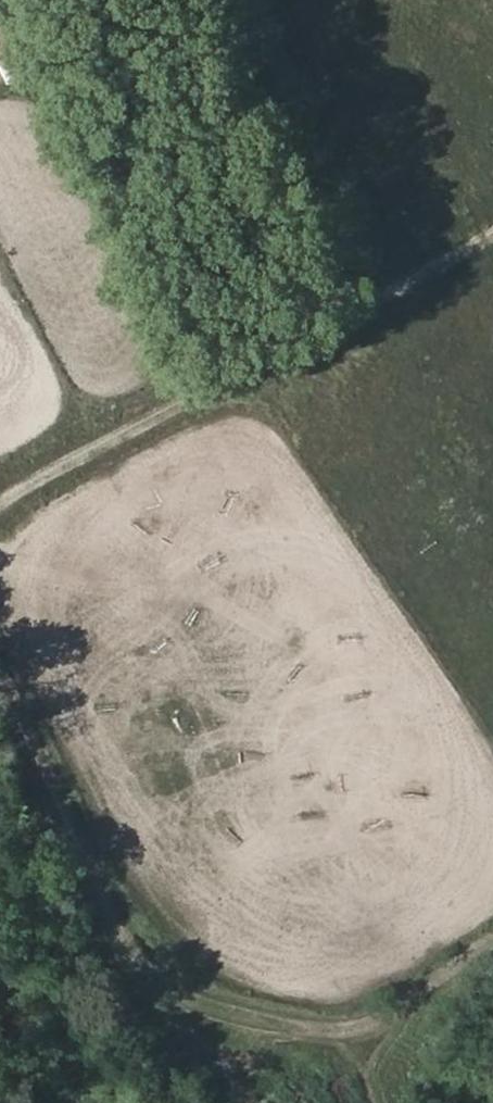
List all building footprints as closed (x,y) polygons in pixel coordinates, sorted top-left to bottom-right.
[(0,69),(0,129),(6,140),(29,128),(0,69)]
